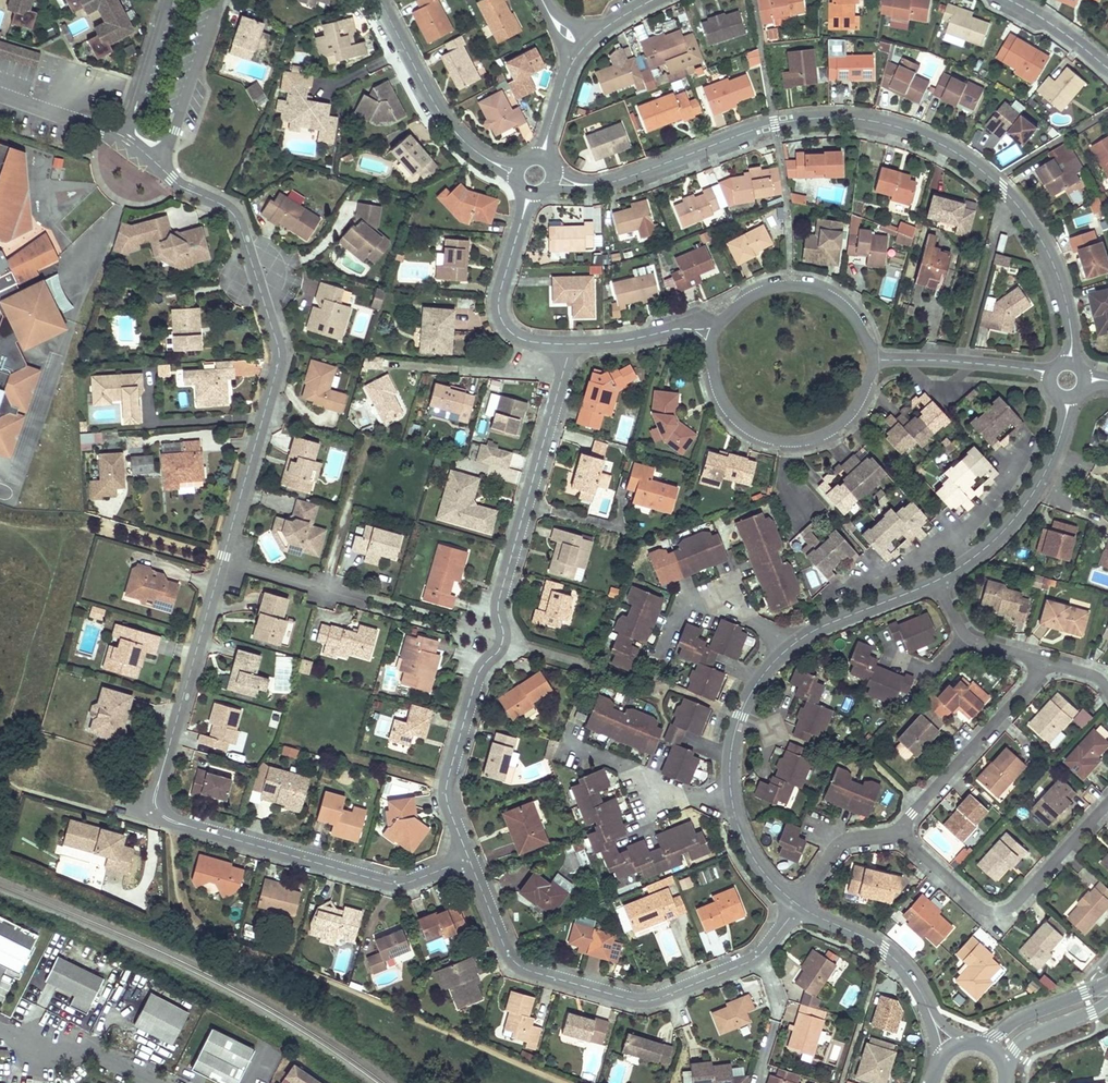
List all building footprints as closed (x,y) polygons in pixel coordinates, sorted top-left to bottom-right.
[(7,9),(14,12),(11,23),(31,29),(36,13),(29,10),(32,0),(10,0),(7,9)] [(99,25),(93,28),(97,35),(86,40),(96,60),(112,52),(108,44),(127,34),(129,26),(116,0),(65,0),(72,12),(82,7),(85,14),(97,8),(104,22),(99,25)] [(416,0),(420,8),(417,10),(424,24),(419,27),(428,43),(451,31),(436,0),(416,0)] [(504,1),(506,0),(481,0),(477,2),(497,43),(507,38),(506,35),(515,30),(508,16),(510,15),(503,1),(504,1)] [(758,5),(759,12),(771,10),(772,18),(804,13),(802,0),(757,0),(758,5)] [(854,17),(854,16),(854,6),(852,6),(852,3),(854,3),(856,4),(859,4),(859,0),(834,0),(834,3),(831,3),(830,23),(847,24),(847,17),(854,17)] [(881,14),(891,16),(891,19),(908,21),(909,18),(927,21),(931,0),(883,0),(881,14)] [(947,5),(944,12),(942,19),(950,22),(947,31),(946,32),(966,39),(982,45),(989,25),(971,18),(954,13),(956,8),(947,5)] [(971,18),(972,14),(956,8),(954,13),(971,18)] [(424,24),(417,10),(412,12),(419,27),(424,24)] [(720,17),(719,16),(719,15),(708,18),(709,21),(702,23),(709,45),(745,32),(738,11),(724,16),(720,17)] [(520,32),(511,14),(510,15),(508,16),(515,30),(506,35),(507,38),(520,32)] [(242,15),(237,28),(241,29),(239,34),(235,33),(229,52),(249,60),(254,48),(259,31),(262,23),(242,15)] [(847,24),(830,23),(830,31),(859,31),(859,16),(854,16),(854,17),(853,24),(847,24)] [(354,32),(351,18),(335,22),(336,29),(342,28),(343,35),(346,34),(349,45),(354,44),(352,33),(354,32)] [(908,21),(891,19),(890,27),(907,30),(908,21)] [(942,19),(939,28),(947,31),(950,22),(942,19)] [(322,25),(323,30),(325,36),(317,37),(315,38),(318,52),(326,57),(334,54),(336,61),(365,54),(362,42),(354,44),(349,45),(346,34),(343,35),(342,28),(336,29),(335,22),(322,25)] [(68,42),(73,40),(65,24),(60,27),(68,42)] [(323,30),(322,25),(314,27),(317,37),(325,36),(323,30)] [(266,33),(259,31),(254,48),(260,50),(266,33)] [(649,39),(644,41),(640,42),(650,68),(667,61),(671,72),(702,59),(693,34),(683,38),(681,31),(665,37),(650,43),(649,39)] [(966,39),(946,32),(943,41),(963,48),(966,39)] [(665,37),(664,33),(649,39),(650,43),(665,37)] [(453,71),(454,73),(455,74),(452,76),(459,89),(479,78),(461,45),(464,43),(460,36),(445,43),(450,51),(441,55),(450,72),(453,71)] [(1048,58),(1043,55),(1037,52),(1035,55),(1031,52),(1032,49),(1010,36),(997,58),(1004,62),(1006,59),(1019,67),(1017,70),(1034,79),(1035,80),(1048,58)] [(896,46),(891,45),(887,60),(892,61),(896,46)] [(759,63),(757,52),(757,49),(747,53),(750,67),(759,63)] [(514,81),(507,85),(514,100),(534,90),(526,76),(525,72),(541,64),(534,50),(506,64),(514,81)] [(794,89),(793,88),(793,87),(816,84),(812,50),(788,53),(790,72),(783,73),(785,90),(794,89)] [(334,54),(326,57),(327,63),(336,61),(334,54)] [(828,81),(850,80),(873,80),(873,56),(827,57),(828,81)] [(634,58),(595,73),(599,83),(603,94),(634,81),(639,95),(646,92),(640,74),(634,58)] [(903,59),(900,66),(916,73),(919,67),(903,59)] [(1006,59),(1004,62),(1017,70),(1019,67),(1006,59)] [(904,97),(912,100),(920,104),(929,83),(914,76),(916,73),(900,66),(899,69),(887,63),(881,85),(889,90),(891,86),(906,93),(904,97)] [(525,72),(526,76),(543,67),(541,64),(525,72)] [(1037,91),(1047,100),(1058,109),(1069,96),(1071,98),(1085,83),(1068,68),(1056,83),(1049,77),(1037,91)] [(1034,79),(1017,70),(1015,74),(1032,83),(1034,79)] [(640,74),(646,92),(653,89),(647,72),(640,74)] [(746,74),(737,78),(728,81),(712,87),(711,85),(702,88),(712,115),(721,111),(720,107),(735,102),(753,95),(746,74)] [(958,103),(966,107),(974,111),(984,91),(960,79),(958,82),(942,74),(933,94),(957,106),(958,103)] [(728,81),(727,78),(711,85),(712,87),(728,81)] [(675,93),(683,90),(680,80),(671,82),(675,93)] [(386,122),(390,120),(393,118),(396,122),(405,117),(397,102),(394,104),(390,96),(393,95),(385,81),(372,88),(369,97),(363,95),(353,114),(369,122),(371,118),(378,122),(386,122)] [(254,83),(245,89),(252,100),(261,94),(254,83)] [(304,101),(305,93),(306,86),(290,83),(287,103),(279,101),(277,111),(283,112),(281,120),(290,122),(299,123),(299,126),(317,129),(324,131),(326,120),(328,106),(304,101)] [(995,86),(990,83),(987,90),(992,92),(995,86)] [(906,93),(891,86),(889,90),(904,97),(906,93)] [(495,134),(506,129),(517,124),(518,127),(526,122),(518,106),(511,110),(501,91),(479,103),(487,118),(492,128),(495,134)] [(683,121),(689,118),(694,117),(685,92),(674,96),(673,93),(637,106),(646,131),(664,124),(662,120),(680,113),(682,118),(683,121)] [(1058,109),(1060,111),(1071,98),(1069,96),(1058,109)] [(1019,99),(1013,105),(1021,113),(1026,108),(1019,99)] [(720,107),(721,111),(736,105),(735,102),(720,107)] [(1037,130),(1005,103),(985,127),(1000,140),(1006,132),(1008,133),(1017,141),(1023,146),(1037,130)] [(1036,116),(1030,110),(1027,114),(1033,119),(1036,116)] [(662,120),(664,124),(682,118),(680,113),(662,120)] [(492,128),(487,118),(483,123),(483,124),(483,125),(485,127),(488,129),(489,129),(490,129),(492,128)] [(333,121),(326,120),(324,131),(317,129),(315,142),(329,144),(333,121)] [(289,130),(298,132),(299,126),(299,123),(290,122),(289,130)] [(615,150),(615,152),(616,153),(630,147),(621,124),(586,137),(595,161),(604,157),(604,154),(615,150)] [(1017,141),(1008,133),(1006,136),(1015,143),(1017,141)] [(430,160),(419,148),(408,135),(391,150),(412,176),(417,171),(430,160)] [(1091,147),(1107,175),(1107,137),(1091,147)] [(1076,175),(1079,172),(1083,170),(1073,154),(1066,142),(1053,150),(1064,168),(1060,171),(1053,160),(1035,170),(1044,186),(1045,185),(1050,182),(1057,195),(1068,188),(1067,186),(1069,179),(1076,175)] [(6,244),(30,231),(27,226),(22,218),(19,213),(15,204),(14,199),(12,192),(11,187),(10,181),(10,177),(11,174),(13,170),(14,167),(16,163),(21,157),(25,154),(0,144),(0,242),(6,244)] [(1053,150),(1048,153),(1053,160),(1060,171),(1064,168),(1053,150)] [(814,174),(823,174),(824,177),(841,177),(841,152),(795,153),(796,170),(814,169),(814,174)] [(34,228),(25,154),(21,157),(16,163),(14,167),(13,170),(11,174),(10,177),(10,181),(11,187),(12,192),(14,199),(15,204),(19,213),(22,218),(27,226),(30,231),(34,228)] [(353,159),(351,156),(342,160),(344,164),(353,159)] [(53,167),(63,167),(63,158),(53,158),(53,167)] [(422,178),(435,166),(430,160),(417,171),(422,178)] [(761,171),(755,171),(749,172),(749,176),(744,176),(730,178),(734,203),(753,201),(753,198),(781,193),(777,168),(761,171)] [(897,173),(889,170),(880,168),(874,191),(891,196),(890,200),(908,206),(915,183),(907,181),(899,178),(899,180),(896,179),(897,173)] [(814,169),(796,170),(796,178),(805,178),(805,174),(814,174),(814,169)] [(1067,186),(1068,188),(1080,181),(1076,175),(1069,179),(1067,186)] [(1045,185),(1053,197),(1057,195),(1050,182),(1045,185)] [(464,194),(465,190),(459,184),(448,194),(452,198),(445,205),(459,221),(465,215),(470,217),(489,223),(496,200),(474,193),(468,194),(467,196),(464,194)] [(711,187),(707,188),(702,190),(704,193),(695,197),(683,202),(674,205),(683,227),(713,215),(712,212),(720,209),(711,187)] [(444,190),(437,197),(445,205),(452,198),(448,194),(444,190)] [(278,205),(284,197),(277,193),(272,201),(278,205)] [(693,193),(682,198),(683,202),(695,197),(693,193)] [(805,197),(789,194),(791,203),(804,206),(805,197)] [(933,194),(926,217),(956,225),(954,233),(966,236),(973,212),(961,209),(962,205),(942,199),(943,197),(933,194)] [(284,197),(278,205),(269,219),(268,221),(276,226),(278,224),(280,221),(291,228),(289,231),(305,241),(319,220),(284,197)] [(963,202),(943,197),(942,199),(962,205),(963,202)] [(1104,209),(1099,197),(1090,202),(1095,214),(1104,209)] [(269,219),(278,205),(272,201),(269,199),(259,213),(269,219)] [(362,219),(377,230),(379,227),(382,207),(358,203),(355,222),(357,225),(362,219)] [(654,234),(649,215),(647,204),(635,207),(612,213),(617,233),(638,228),(640,238),(654,234)] [(465,215),(459,221),(468,223),(470,217),(465,215)] [(127,251),(129,246),(137,244),(149,240),(154,256),(155,256),(163,254),(172,258),(171,259),(173,265),(174,269),(189,265),(188,262),(207,257),(199,227),(177,233),(176,234),(174,237),(169,233),(169,232),(165,216),(130,225),(120,222),(113,244),(111,248),(125,253),(127,251)] [(362,219),(357,225),(356,227),(354,229),(351,227),(342,237),(356,250),(352,255),(362,264),(366,259),(373,265),(377,261),(389,247),(389,241),(377,230),(362,219)] [(818,231),(820,220),(816,219),(814,237),(804,235),(803,240),(817,241),(818,231)] [(820,220),(818,231),(817,241),(803,240),(801,261),(835,265),(840,222),(820,220)] [(280,221),(278,224),(289,231),(291,228),(280,221)] [(593,247),(593,235),(592,223),(583,224),(583,226),(562,227),(549,227),(549,250),(584,250),(584,247),(593,247)] [(756,250),(764,246),(771,242),(762,224),(726,243),(737,263),(754,254),(752,252),(756,250)] [(914,229),(907,226),(900,224),(898,229),(896,233),(897,233),(912,239),(914,229)] [(1100,274),(1107,272),(1107,259),(1103,242),(1097,244),(1093,232),(1070,239),(1074,252),(1079,250),(1082,257),(1088,278),(1100,274)] [(912,239),(897,233),(894,242),(909,247),(912,239)] [(1003,252),(1007,236),(1001,234),(997,251),(1003,252)] [(47,235),(11,257),(16,259),(23,254),(28,255),(29,249),(49,240),(47,235)] [(866,266),(875,267),(883,268),(887,238),(857,235),(857,237),(848,236),(846,254),(855,255),(856,252),(867,253),(867,257),(866,266)] [(938,250),(935,249),(932,248),(932,247),(935,237),(928,236),(915,283),(940,290),(950,255),(937,252),(938,250)] [(356,250),(342,237),(338,242),(352,255),(356,250)] [(468,241),(446,239),(443,266),(437,266),(436,280),(461,282),(463,259),(466,259),(468,241)] [(1,317),(0,321),(0,456),(8,459),(22,418),(15,416),(17,410),(24,412),(39,372),(25,368),(26,365),(15,343),(18,341),(23,350),(63,331),(57,316),(55,314),(53,312),(51,309),(49,307),(48,304),(46,301),(45,298),(44,294),(43,291),(42,288),(41,284),(41,283),(19,293),(15,285),(38,273),(36,269),(58,257),(49,240),(29,249),(28,255),(23,254),(16,259),(11,257),(7,260),(2,251),(0,251),(0,314),(1,317)] [(679,270),(675,272),(671,274),(678,291),(688,288),(684,279),(714,267),(704,246),(675,258),(679,270)] [(163,254),(155,256),(173,265),(171,259),(172,258),(163,254)] [(404,256),(396,254),(394,262),(401,264),(404,256)] [(1006,257),(995,254),(993,263),(1004,266),(1006,257)] [(1076,259),(1083,280),(1088,278),(1082,257),(1076,259)] [(602,274),(601,266),(590,266),(590,274),(602,274)] [(658,295),(653,273),(612,283),(616,302),(608,303),(611,317),(620,316),(619,310),(626,308),(625,303),(640,299),(658,295)] [(59,289),(58,285),(57,282),(56,278),(56,276),(41,283),(41,284),(42,288),(43,291),(44,294),(45,298),(46,301),(52,298),(53,301),(55,304),(57,307),(59,309),(62,312),(62,313),(71,308),(70,307),(68,304),(66,301),(64,298),(62,295),(61,292),(59,289)] [(568,277),(560,278),(552,278),(552,302),(572,302),(572,318),(593,317),(592,283),(568,283),(568,277)] [(325,299),(341,304),(339,299),(342,289),(321,283),(316,298),(324,301),(325,299)] [(990,323),(1008,327),(1011,314),(1015,317),(1031,305),(1017,286),(994,303),(992,312),(990,323)] [(379,309),(385,290),(377,288),(371,307),(379,309)] [(1101,292),(1090,294),(1094,314),(1096,314),(1097,318),(1095,319),(1099,334),(1107,332),(1107,291),(1101,292)] [(351,307),(341,304),(325,299),(324,301),(321,310),(313,308),(309,320),(343,331),(351,307)] [(173,335),(199,335),(198,307),(172,308),(173,329),(173,335)] [(451,335),(452,323),(453,311),(423,308),(420,351),(443,353),(444,343),(444,334),(451,335)] [(990,323),(992,312),(984,310),(980,326),(1011,333),(1015,317),(1011,314),(1008,327),(990,323)] [(343,331),(309,320),(307,328),(340,339),(343,331)] [(165,348),(173,348),(173,335),(173,329),(165,329),(165,348)] [(443,353),(450,353),(451,335),(444,334),(444,343),(443,353)] [(199,335),(173,335),(173,348),(199,347),(199,335)] [(381,357),(364,356),(361,367),(380,367),(381,357)] [(335,366),(311,359),(307,376),(312,378),(307,397),(316,399),(317,399),(325,402),(323,407),(333,409),(337,392),(328,390),(335,366)] [(167,364),(155,364),(156,376),(167,375),(167,364)] [(230,369),(183,372),(183,384),(195,383),(196,406),(205,405),(204,399),(225,398),(224,379),(231,379),(230,369)] [(592,382),(591,382),(590,382),(577,424),(599,430),(604,414),(605,415),(613,388),(625,384),(626,387),(639,385),(636,372),(632,374),(631,372),(624,374),(623,372),(614,374),(613,373),(609,374),(599,376),(594,375),(592,382)] [(386,375),(364,386),(384,423),(402,414),(395,400),(392,401),(389,396),(392,394),(395,393),(386,375)] [(139,386),(139,393),(143,393),(142,376),(93,379),(95,406),(113,405),(113,402),(124,402),(123,387),(139,386)] [(312,378),(307,376),(301,395),(307,397),(312,378)] [(447,388),(433,384),(427,405),(442,410),(441,415),(468,422),(474,398),(462,395),(462,394),(447,390),(447,388)] [(613,388),(605,415),(611,417),(618,393),(627,391),(626,387),(625,384),(613,388)] [(141,423),(139,393),(139,386),(123,387),(124,402),(125,424),(141,423)] [(447,388),(447,390),(462,394),(464,390),(448,386),(447,388)] [(974,390),(969,394),(973,399),(978,395),(974,390)] [(676,395),(667,393),(657,391),(653,414),(664,440),(682,453),(693,437),(676,424),(672,415),(676,395)] [(905,417),(902,414),(895,420),(911,438),(916,443),(922,437),(924,439),(932,432),(941,424),(939,422),(945,417),(944,415),(925,394),(919,399),(921,402),(925,407),(925,412),(919,417),(914,422),(909,422),(905,417)] [(973,399),(969,394),(964,398),(968,402),(973,399)] [(525,403),(499,395),(489,430),(515,438),(520,421),(516,420),(519,409),(523,411),(525,403)] [(676,424),(693,437),(696,433),(680,422),(677,415),(680,396),(676,395),(672,415),(676,424)] [(905,417),(921,402),(919,399),(916,397),(914,398),(911,401),(905,401),(905,407),(903,409),(900,412),(902,414),(905,417)] [(978,422),(972,427),(993,450),(999,445),(996,442),(992,437),(992,432),(998,427),(1004,422),(1009,422),(1013,427),(1016,430),(1022,424),(1001,401),(995,407),(993,404),(985,412),(976,420),(978,422)] [(911,438),(895,420),(891,414),(885,420),(888,423),(891,428),(891,433),(885,438),(898,453),(907,445),(905,443),(911,438)] [(888,423),(885,420),(883,422),(876,428),(879,431),(888,423)] [(1007,442),(1012,443),(1013,437),(1014,435),(1018,432),(1016,430),(1013,427),(1005,434),(996,442),(999,445),(1001,447),(1003,445),(1007,442)] [(102,444),(101,433),(85,434),(85,445),(102,444)] [(290,452),(298,454),(313,459),(318,440),(295,434),(290,452)] [(938,447),(941,451),(945,455),(950,451),(954,447),(950,443),(947,439),(942,443),(938,447)] [(176,481),(196,480),(195,469),(201,468),(199,442),(182,443),(182,454),(162,456),(164,489),(171,489),(177,489),(176,481)] [(182,454),(182,443),(161,445),(162,456),(182,454)] [(485,445),(481,444),(477,460),(481,461),(485,445)] [(511,452),(485,445),(481,461),(507,468),(511,452)] [(854,455),(859,461),(867,453),(862,448),(855,454),(854,455)] [(711,451),(707,463),(704,475),(722,481),(724,476),(742,482),(749,459),(731,454),(730,457),(720,454),(711,451)] [(952,472),(946,477),(951,482),(967,500),(973,495),(970,491),(966,487),(967,482),(973,477),(978,472),(983,472),(987,477),(990,480),(996,474),(983,459),(976,451),(970,456),(968,454),(959,462),(951,470),(952,472)] [(298,454),(290,452),(281,481),(286,483),(292,459),(293,459),(296,460),(298,454)] [(581,498),(593,501),(597,484),(607,487),(610,475),(600,472),(604,460),(581,453),(577,467),(580,468),(578,473),(576,473),(572,486),(583,490),(581,498)] [(121,479),(120,466),(123,466),(122,459),(122,454),(99,455),(100,481),(91,481),(92,500),(102,499),(102,496),(101,490),(116,489),(121,486),(124,486),(123,479),(121,479)] [(313,459),(298,454),(296,460),(293,459),(286,483),(309,489),(312,477),(308,476),(313,459)] [(859,461),(854,455),(847,461),(868,484),(874,479),(876,481),(885,473),(871,458),(866,463),(861,463),(859,461)] [(132,474),(142,473),(152,473),(151,457),(131,458),(132,474)] [(132,474),(131,458),(122,459),(123,466),(123,475),(132,474)] [(312,477),(316,478),(321,461),(313,459),(308,476),(312,477)] [(751,485),(758,462),(749,459),(742,482),(751,485)] [(862,490),(868,484),(847,461),(841,467),(844,470),(848,474),(847,479),(841,484),(855,500),(863,492),(862,490)] [(631,478),(635,479),(639,480),(636,491),(633,503),(672,513),(678,489),(650,481),(653,469),(634,464),(631,478)] [(841,467),(839,464),(837,466),(833,469),(828,469),(830,472),(835,477),(844,470),(841,467)] [(916,473),(921,469),(917,465),(912,469),(916,473)] [(827,485),(835,477),(830,472),(828,469),(827,474),(825,476),(822,479),(824,482),(827,485)] [(921,469),(916,473),(920,478),(924,473),(921,469)] [(462,474),(456,472),(442,519),(448,521),(456,493),(461,495),(464,484),(459,483),(462,474)] [(474,503),(481,479),(462,474),(459,483),(464,484),(461,495),(456,493),(448,521),(495,534),(500,516),(476,509),(474,503)] [(722,481),(704,475),(701,484),(719,490),(722,481)] [(979,484),(970,491),(973,495),(975,497),(977,496),(981,492),(986,493),(987,487),(989,485),(992,482),(990,480),(987,477),(979,484)] [(635,479),(631,478),(628,488),(636,491),(639,480),(635,479)] [(484,480),(481,479),(474,503),(476,509),(500,516),(501,513),(482,508),(478,501),(484,480)] [(827,485),(824,482),(818,487),(836,508),(838,510),(844,505),(846,507),(855,500),(841,484),(836,489),(831,489),(827,485)] [(967,500),(951,482),(945,488),(943,486),(934,494),(947,509),(953,503),(958,503),(962,508),(965,511),(971,506),(967,500)] [(890,500),(880,489),(871,498),(881,508),(890,500)] [(295,520),(308,523),(311,522),(316,505),(297,499),(292,515),(295,520)] [(913,536),(918,541),(924,535),(919,530),(917,527),(918,523),(924,517),(911,502),(902,510),(903,512),(897,518),(913,536)] [(953,516),(956,519),(965,512),(965,511),(962,508),(953,516)] [(907,542),(913,536),(897,518),(893,513),(887,518),(885,516),(876,524),(890,539),(895,534),(900,534),(904,538),(907,542)] [(760,514),(736,524),(741,537),(745,536),(748,543),(752,554),(748,555),(750,559),(752,564),(754,567),(757,575),(759,580),(762,579),(765,588),(769,597),(766,598),(771,611),(795,601),(793,596),(797,594),(798,587),(794,577),(789,566),(784,561),(779,563),(777,558),(775,552),(780,550),(780,543),(776,533),(772,523),(765,516),(762,518),(760,514)] [(308,523),(295,520),(290,522),(284,521),(275,518),(272,529),(280,531),(285,543),(283,551),(297,555),(299,551),(316,556),(324,530),(310,526),(308,523)] [(1066,560),(1076,526),(1054,520),(1052,531),(1045,554),(1066,560)] [(919,530),(924,535),(927,533),(933,528),(928,522),(919,530)] [(362,535),(371,537),(375,526),(366,524),(362,535)] [(870,546),(884,562),(890,556),(887,553),(883,548),(884,544),(890,539),(876,524),(868,531),(869,533),(863,539),(870,546)] [(402,534),(375,526),(371,537),(368,549),(383,553),(396,557),(402,534)] [(833,565),(837,562),(821,545),(809,531),(806,527),(799,534),(809,544),(800,552),(829,583),(835,577),(833,574),(829,569),(829,565),(833,565)] [(564,544),(562,552),(559,560),(554,559),(550,571),(573,578),(577,567),(585,569),(592,542),(582,540),(583,536),(556,528),(552,540),(559,542),(564,544)] [(285,543),(280,531),(272,529),(271,533),(279,550),(283,551),(285,543)] [(1045,554),(1052,531),(1043,529),(1036,552),(1045,554)] [(725,552),(718,535),(717,533),(712,535),(710,530),(703,530),(691,535),(682,538),(677,544),(679,549),(673,552),(668,554),(666,548),(660,548),(649,552),(660,581),(668,578),(670,582),(675,579),(683,576),(690,573),(697,570),(696,567),(703,564),(712,561),(714,564),(720,562),(720,561),(727,558),(725,552)] [(368,549),(371,537),(362,535),(355,533),(351,548),(367,552),(368,549)] [(829,537),(821,545),(837,562),(840,559),(840,555),(844,555),(848,559),(851,562),(858,557),(837,533),(831,539),(829,537)] [(745,536),(741,537),(744,545),(748,555),(752,554),(748,543),(745,536)] [(901,551),(903,554),(904,549),(906,546),(909,544),(907,542),(904,538),(896,546),(901,551)] [(564,544),(559,542),(554,559),(559,560),(562,552),(564,544)] [(441,557),(444,545),(440,544),(433,567),(437,568),(441,557)] [(444,545),(441,557),(437,568),(433,567),(427,588),(431,589),(428,600),(452,607),(456,595),(449,593),(453,579),(455,573),(461,575),(469,552),(444,545)] [(896,546),(887,553),(890,556),(892,559),(895,556),(898,554),(903,554),(901,551),(896,546)] [(848,559),(840,566),(833,574),(835,577),(838,579),(839,577),(841,575),(848,575),(848,569),(851,567),(853,565),(851,562),(848,559)] [(696,567),(697,570),(705,567),(714,564),(712,561),(703,564),(696,567)] [(146,572),(134,569),(130,572),(127,585),(136,588),(133,598),(142,600),(142,601),(146,599),(152,600),(151,606),(151,607),(168,612),(175,586),(164,583),(159,575),(153,579),(145,577),(146,572)] [(1053,580),(1043,577),(1040,587),(1045,588),(1046,584),(1052,586),(1053,580)] [(762,579),(759,580),(762,590),(766,598),(769,597),(765,588),(762,579)] [(573,597),(567,595),(561,593),(563,585),(549,581),(543,601),(546,602),(544,611),(540,610),(537,609),(533,622),(544,625),(545,623),(559,627),(561,619),(565,621),(570,618),(572,612),(570,608),(573,597)] [(979,603),(985,605),(992,607),(997,608),(996,611),(1013,616),(1013,619),(1021,621),(1026,604),(1017,602),(1019,595),(1003,590),(1000,585),(985,581),(979,603)] [(136,588),(127,585),(124,595),(133,598),(136,588)] [(633,638),(641,642),(645,633),(649,634),(651,628),(652,625),(654,620),(656,616),(657,614),(660,607),(657,606),(660,597),(633,585),(629,594),(628,602),(632,603),(629,610),(627,615),(623,613),(619,618),(614,630),(618,632),(633,638)] [(609,587),(608,596),(618,598),(619,589),(609,587)] [(262,613),(265,614),(283,619),(289,599),(266,592),(260,613),(262,613)] [(1061,630),(1061,628),(1062,627),(1066,627),(1065,631),(1080,635),(1086,610),(1044,600),(1038,624),(1061,630)] [(105,610),(93,607),(90,617),(102,621),(105,610)] [(262,613),(255,636),(259,637),(265,614),(262,613)] [(888,626),(893,640),(901,637),(904,643),(907,652),(915,649),(933,641),(930,633),(935,631),(928,613),(912,619),(913,621),(908,624),(907,621),(896,626),(896,625),(895,623),(893,624),(888,626)] [(283,619),(265,614),(259,637),(280,643),(287,620),(283,619)] [(680,637),(677,644),(681,645),(677,654),(697,662),(698,663),(696,670),(693,669),(689,678),(691,682),(696,685),(693,693),(712,700),(716,691),(715,690),(718,684),(719,684),(723,673),(710,668),(714,660),(717,652),(734,660),(746,633),(739,629),(740,626),(722,619),(720,625),(716,633),(719,634),(717,640),(714,639),(710,649),(704,646),(695,642),(700,630),(685,624),(680,637)] [(317,638),(327,641),(331,626),(322,623),(317,638)] [(331,626),(327,641),(323,652),(336,656),(337,651),(338,648),(350,651),(370,657),(378,629),(360,624),(358,631),(331,624),(331,626)] [(122,628),(113,625),(104,659),(109,660),(112,648),(116,649),(122,628)] [(104,659),(101,670),(134,679),(137,668),(133,667),(136,655),(140,657),(141,653),(143,653),(152,656),(158,638),(122,628),(116,649),(112,648),(109,660),(104,659)] [(633,638),(618,632),(611,649),(615,651),(610,662),(630,670),(634,661),(638,650),(629,646),(633,638)] [(439,639),(420,634),(419,636),(408,633),(402,656),(404,656),(419,661),(418,665),(414,664),(411,673),(406,671),(403,682),(430,690),(433,679),(428,678),(431,664),(437,666),(440,653),(435,652),(439,639)] [(871,648),(856,642),(848,661),(853,663),(849,672),(868,680),(866,684),(869,685),(866,693),(893,704),(899,689),(908,692),(913,679),(904,675),(903,678),(897,676),(893,675),(892,677),(887,675),(888,672),(874,666),(877,661),(867,656),(871,648)] [(233,668),(239,670),(255,674),(260,655),(238,649),(233,668)] [(137,668),(139,668),(143,653),(141,653),(140,657),(136,655),(133,667),(137,668)] [(419,661),(404,656),(400,670),(406,671),(411,673),(414,664),(418,665),(419,661)] [(305,666),(307,660),(301,659),(298,671),(307,674),(308,667),(305,666)] [(431,664),(428,678),(433,679),(437,666),(431,664)] [(239,670),(233,668),(227,688),(234,690),(239,670)] [(793,736),(807,741),(810,734),(819,737),(820,738),(831,710),(816,704),(824,685),(814,681),(816,677),(796,668),(790,684),(799,687),(795,696),(807,701),(804,708),(802,707),(798,716),(799,720),(805,722),(802,730),(797,727),(793,736)] [(255,674),(239,670),(234,690),(255,695),(257,688),(264,690),(267,678),(255,674)] [(501,703),(507,712),(513,721),(534,706),(532,703),(551,689),(539,671),(518,686),(521,690),(501,703)] [(932,693),(924,702),(927,705),(942,719),(957,702),(972,714),(981,704),(968,692),(967,693),(963,690),(966,687),(957,679),(950,687),(952,688),(941,700),(937,697),(936,696),(932,693)] [(691,682),(688,690),(693,693),(696,685),(691,682)] [(952,688),(950,687),(949,685),(937,697),(941,700),(952,688)] [(521,690),(518,686),(498,699),(501,703),(521,690)] [(132,696),(103,688),(98,703),(101,708),(98,716),(94,719),(90,730),(98,732),(102,730),(111,733),(112,736),(119,738),(126,735),(123,729),(119,722),(121,714),(127,715),(132,696)] [(1039,718),(1038,717),(1037,717),(1029,725),(1048,742),(1077,710),(1059,692),(1040,713),(1042,715),(1039,718)] [(598,695),(586,723),(594,726),(593,729),(607,735),(620,741),(621,738),(630,742),(637,745),(636,748),(652,754),(661,730),(656,728),(657,724),(653,718),(642,714),(634,710),(624,709),(622,714),(617,712),(611,709),(612,704),(608,700),(598,695)] [(684,698),(681,704),(687,707),(690,700),(684,698)] [(709,708),(690,700),(687,707),(681,704),(677,706),(673,714),(677,716),(673,725),(671,724),(667,732),(664,740),(674,744),(672,750),(668,758),(671,759),(668,765),(666,764),(662,774),(687,784),(698,758),(691,755),(692,751),(678,745),(681,738),(684,730),(697,735),(702,724),(701,723),(704,718),(709,708)] [(241,709),(215,702),(210,717),(218,720),(217,724),(213,723),(210,734),(200,731),(197,740),(225,749),(228,741),(232,727),(235,728),(236,727),(240,713),(241,709)] [(101,708),(98,703),(93,705),(90,714),(94,719),(98,716),(101,708)] [(432,710),(411,704),(406,722),(395,719),(389,740),(403,744),(412,739),(410,737),(412,735),(423,739),(432,710)] [(942,719),(927,705),(897,737),(914,755),(925,744),(923,742),(925,740),(927,742),(929,740),(938,731),(937,729),(936,729),(944,721),(942,719)] [(1074,721),(1084,729),(1094,717),(1084,708),(1074,721)] [(586,714),(576,710),(573,716),(584,720),(586,714)] [(797,727),(802,730),(805,722),(799,720),(797,727)] [(235,728),(232,727),(228,741),(234,743),(239,729),(235,728)] [(111,733),(102,730),(98,732),(100,736),(109,739),(112,736),(111,733)] [(1097,756),(1107,744),(1107,743),(1093,730),(1079,746),(1066,760),(1073,766),(1073,767),(1084,777),(1090,771),(1098,762),(1092,758),(1095,754),(1097,756)] [(512,750),(513,750),(514,750),(517,740),(497,734),(494,744),(493,743),(488,761),(491,762),(490,767),(487,766),(484,777),(503,782),(512,750)] [(621,738),(620,741),(629,745),(636,748),(637,745),(630,742),(621,738)] [(551,761),(558,743),(549,740),(542,757),(551,761)] [(804,748),(790,742),(787,751),(792,753),(789,760),(784,758),(780,760),(776,769),(779,770),(776,777),(773,776),(769,785),(760,781),(754,796),(775,805),(777,800),(785,803),(793,785),(799,788),(811,760),(801,756),(804,748)] [(294,757),(297,749),(284,746),(282,753),(294,757)] [(1025,767),(1005,749),(991,764),(995,769),(985,780),(981,784),(989,791),(996,798),(1025,767)] [(1097,756),(1095,754),(1092,758),(1098,762),(1101,759),(1097,756)] [(985,780),(995,769),(991,764),(977,780),(981,784),(985,780)] [(287,798),(301,803),(309,778),(268,766),(258,798),(275,803),(276,801),(285,804),(287,798)] [(845,807),(856,782),(849,779),(851,775),(847,771),(836,766),(825,794),(834,798),(833,801),(840,804),(845,807)] [(200,793),(206,771),(197,769),(190,794),(199,797),(200,793)] [(609,787),(601,769),(586,775),(578,778),(581,784),(572,788),(579,805),(598,797),(596,792),(609,787)] [(230,778),(206,771),(200,793),(224,800),(230,778)] [(1050,825),(1060,813),(1071,802),(1065,796),(1072,789),(1061,778),(1032,810),(1050,825)] [(845,807),(849,808),(860,813),(861,809),(870,813),(882,785),(870,780),(864,781),(862,785),(856,782),(845,807)] [(317,819),(333,823),(341,826),(339,831),(359,837),(365,816),(358,814),(353,813),(342,810),(345,798),(325,792),(317,819)] [(985,810),(978,804),(968,794),(955,808),(959,812),(944,827),(952,834),(960,841),(968,832),(974,826),(972,824),(985,810)] [(412,796),(405,797),(409,816),(412,816),(416,819),(412,796)] [(416,819),(412,816),(409,816),(405,797),(389,800),(391,811),(396,810),(398,818),(389,830),(384,836),(394,844),(396,841),(411,852),(429,829),(416,819)] [(613,797),(601,802),(598,797),(579,805),(586,825),(596,821),(597,825),(618,817),(620,816),(613,797)] [(299,808),(301,803),(287,798),(285,804),(299,808)] [(511,814),(514,822),(517,830),(511,832),(520,856),(548,844),(532,805),(511,814)] [(959,812),(955,808),(941,824),(944,827),(959,812)] [(389,830),(398,818),(396,810),(391,811),(385,812),(389,830)] [(511,814),(504,816),(511,832),(517,830),(514,822),(511,814)] [(622,826),(618,817),(597,825),(594,826),(596,831),(587,835),(595,853),(600,851),(615,845),(612,839),(625,834),(623,831),(622,826)] [(710,851),(702,831),(696,833),(691,821),(673,829),(682,852),(687,850),(691,859),(710,851)] [(61,844),(93,854),(100,831),(67,822),(61,844)] [(359,837),(339,831),(341,826),(333,823),(330,835),(358,843),(359,837)] [(797,838),(800,829),(785,823),(778,843),(783,845),(779,854),(789,858),(798,862),(806,843),(806,842),(805,842),(797,838)] [(682,852),(673,829),(659,834),(655,836),(660,848),(654,850),(662,870),(682,863),(679,854),(682,852)] [(100,831),(93,854),(105,856),(102,868),(107,870),(125,875),(132,851),(119,847),(115,846),(110,839),(112,835),(100,831)] [(1005,867),(1010,862),(1015,857),(1018,860),(1025,852),(1005,833),(976,865),(993,880),(1005,867)] [(112,835),(110,839),(115,846),(119,847),(121,837),(112,835)] [(662,870),(654,850),(649,853),(644,840),(634,844),(626,847),(627,851),(636,871),(640,869),(643,878),(662,870)] [(583,842),(564,849),(573,872),(591,865),(583,842)] [(636,871),(627,851),(619,854),(617,849),(615,845),(600,851),(608,871),(613,868),(617,878),(636,871)] [(961,864),(973,852),(967,847),(956,859),(961,864)] [(229,863),(198,855),(191,879),(196,887),(207,881),(214,883),(218,890),(225,886),(237,889),(242,871),(233,868),(231,873),(226,871),(227,867),(229,863)] [(1005,867),(1008,870),(1018,860),(1015,857),(1010,862),(1005,867)] [(853,866),(846,890),(884,900),(886,891),(894,893),(898,894),(902,880),(874,872),(874,874),(868,872),(868,871),(853,866)] [(533,875),(520,893),(535,904),(536,903),(538,900),(544,904),(541,908),(552,915),(567,894),(551,883),(548,886),(533,875)] [(690,877),(679,880),(682,890),(693,887),(690,877)] [(273,886),(273,884),(274,882),(264,879),(256,906),(293,915),(300,893),(283,889),(273,886)] [(1100,882),(1094,889),(1107,901),(1107,889),(1100,882)] [(237,889),(225,886),(218,890),(222,897),(237,889)] [(1080,901),(1081,903),(1078,907),(1066,919),(1083,934),(1107,907),(1107,901),(1094,889),(1090,894),(1087,891),(1079,900),(1080,901)] [(632,931),(664,918),(665,922),(677,917),(676,916),(670,899),(666,890),(623,908),(632,931)] [(735,896),(733,890),(723,894),(725,899),(730,897),(735,896)] [(886,891),(884,900),(892,902),(894,893),(886,891)] [(735,896),(730,897),(725,899),(723,894),(710,899),(712,904),(696,911),(704,931),(722,925),(721,919),(741,911),(735,896)] [(686,912),(679,895),(670,899),(676,916),(686,912)] [(924,936),(932,943),(935,945),(951,928),(940,918),(937,915),(925,904),(927,902),(920,895),(911,905),(901,915),(909,921),(924,936)] [(913,901),(909,897),(902,905),(906,908),(913,901)] [(337,909),(332,901),(318,908),(337,913),(342,914),(343,911),(337,909)] [(925,904),(937,915),(939,912),(927,902),(925,904)] [(439,918),(459,910),(458,907),(438,915),(439,918)] [(318,908),(314,921),(310,934),(321,937),(335,941),(336,938),(354,943),(362,913),(344,908),(343,911),(342,914),(341,919),(336,918),(337,913),(318,908)] [(467,928),(459,910),(439,918),(438,915),(436,912),(418,919),(427,940),(444,933),(445,937),(467,928)] [(722,925),(743,917),(741,911),(721,919),(722,925)] [(37,936),(0,917),(0,966),(18,975),(37,936)] [(664,918),(632,931),(634,935),(665,922),(664,918)] [(924,936),(909,921),(905,925),(921,940),(924,936)] [(1021,955),(1029,962),(1038,970),(1045,962),(1051,955),(1047,952),(1062,937),(1046,921),(1031,937),(1034,940),(1021,955)] [(616,934),(575,922),(569,942),(579,945),(590,948),(588,953),(608,959),(613,945),(613,942),(614,941),(616,934)] [(373,940),(382,960),(409,949),(401,928),(390,932),(391,935),(386,937),(385,935),(373,940)] [(253,933),(242,931),(240,940),(250,943),(253,933)] [(335,941),(321,937),(319,942),(334,946),(335,941)] [(984,949),(976,942),(970,937),(954,954),(961,959),(964,956),(970,961),(954,980),(975,999),(988,985),(981,979),(994,964),(988,958),(981,952),(984,949)] [(1034,940),(1031,937),(1018,952),(1021,955),(1034,940)] [(613,945),(608,959),(617,961),(622,944),(614,941),(613,942),(613,945)] [(981,952),(988,958),(991,956),(984,949),(981,952)] [(811,960),(807,965),(804,970),(795,984),(807,991),(802,1005),(817,1010),(820,999),(815,996),(835,964),(813,950),(808,957),(811,960)] [(1051,955),(1045,962),(1051,967),(1057,961),(1051,955)] [(57,957),(45,982),(74,996),(69,1006),(86,1015),(104,979),(98,977),(57,957)] [(811,960),(808,957),(801,968),(804,970),(811,960)] [(472,958),(442,970),(450,988),(459,1010),(482,1000),(476,985),(473,980),(477,978),(473,968),(476,967),(472,958)] [(386,968),(382,960),(369,966),(372,974),(386,968)] [(981,979),(988,985),(990,982),(987,979),(998,967),(994,964),(981,979)] [(836,967),(829,980),(834,983),(842,970),(836,967)] [(450,988),(442,970),(435,973),(442,992),(450,988)] [(6,997),(11,982),(2,978),(0,983),(0,995),(6,997)] [(362,987),(351,983),(349,988),(360,992),(362,987)] [(504,1011),(510,1013),(528,1018),(534,998),(510,991),(504,1011)] [(188,1013),(151,993),(134,1024),(172,1044),(188,1013)] [(878,995),(871,1028),(897,1034),(905,1001),(878,995)] [(713,1014),(721,1034),(750,1023),(746,1013),(755,1010),(749,996),(741,999),(742,1002),(729,1007),(713,1014)] [(742,1002),(741,999),(728,1004),(729,1007),(742,1002)] [(798,1023),(794,1035),(792,1034),(787,1050),(802,1055),(812,1059),(827,1013),(817,1010),(802,1005),(799,1013),(796,1022),(798,1023)] [(528,1018),(510,1013),(508,1018),(506,1017),(502,1031),(510,1033),(509,1038),(517,1041),(525,1043),(524,1048),(534,1051),(540,1031),(530,1028),(533,1019),(528,1018)] [(588,1043),(588,1041),(594,1023),(583,1019),(582,1023),(578,1022),(579,1018),(568,1015),(561,1034),(588,1043)] [(594,1023),(588,1041),(602,1045),(608,1025),(595,1021),(594,1023)] [(255,1051),(212,1029),(191,1071),(216,1082),(239,1082),(255,1051)] [(658,1064),(663,1047),(628,1035),(622,1052),(658,1064)] [(665,1067),(671,1050),(663,1047),(658,1064),(665,1067)] [(534,1055),(522,1050),(520,1057),(532,1061),(534,1055)] [(812,1059),(802,1055),(800,1060),(811,1063),(812,1059)] [(891,1059),(880,1055),(878,1062),(888,1065),(891,1066),(893,1060),(891,1059)] [(901,1062),(893,1060),(891,1066),(899,1069),(901,1062)] [(691,1065),(693,1082),(749,1082),(750,1077),(734,1079),(732,1066),(718,1068),(718,1072),(713,1072),(712,1068),(712,1063),(691,1065)] [(848,1082),(854,1082),(859,1066),(852,1064),(846,1082),(848,1082)] [(868,1069),(859,1066),(854,1082),(866,1082),(868,1069)] [(793,1074),(780,1069),(778,1077),(771,1075),(768,1082),(790,1082),(791,1081),(793,1074)]
